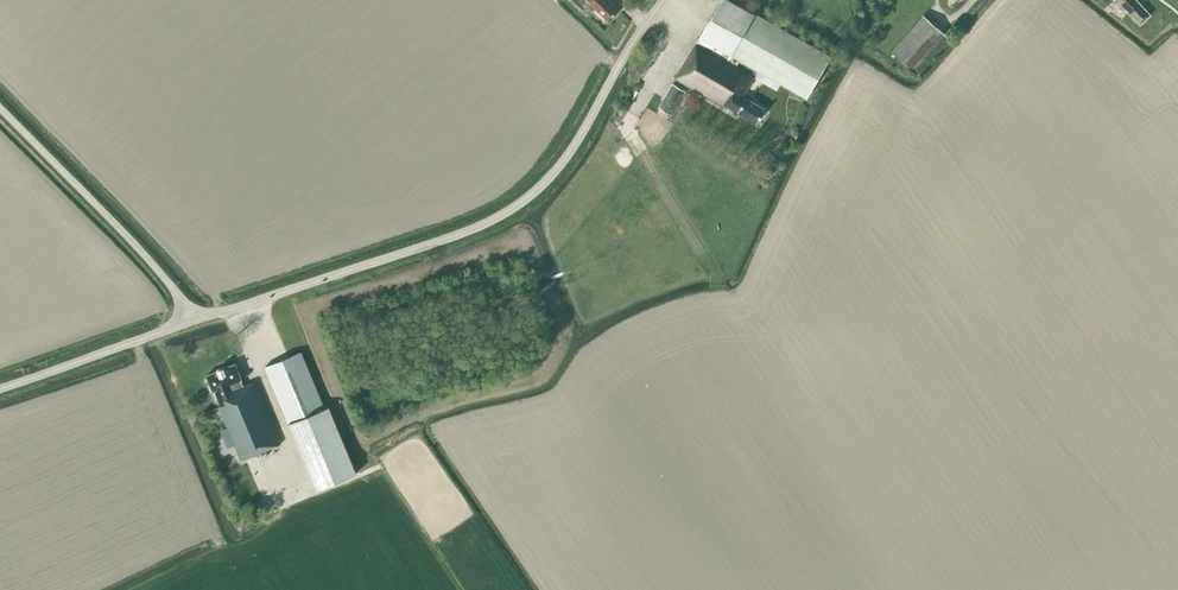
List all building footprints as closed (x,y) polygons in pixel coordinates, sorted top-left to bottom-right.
[(590,2),(589,3),(609,21),(619,10),(608,0),(587,0),(590,2)] [(731,0),(721,0),(676,78),(724,106),(725,104),(758,123),(766,108),(744,95),(754,77),(776,90),(781,82),(806,97),(830,55),(755,12),(754,13),(731,0)] [(1136,0),(1114,0),(1117,3),(1119,1),(1121,3),(1119,5),(1122,9),(1124,7),(1140,24),(1150,14),(1136,0)] [(914,71),(945,34),(923,15),(892,52),(914,71)] [(673,115),(687,91),(674,84),(660,108),(673,115)] [(324,408),(301,352),(265,367),(316,490),(356,474),(328,407),(324,408)] [(244,386),(241,379),(235,363),(206,375),(213,390),(214,390),(221,406),(218,407),(241,460),(281,443),(255,381),(244,386)] [(224,467),(231,464),(228,456),(221,458),(224,467)]
